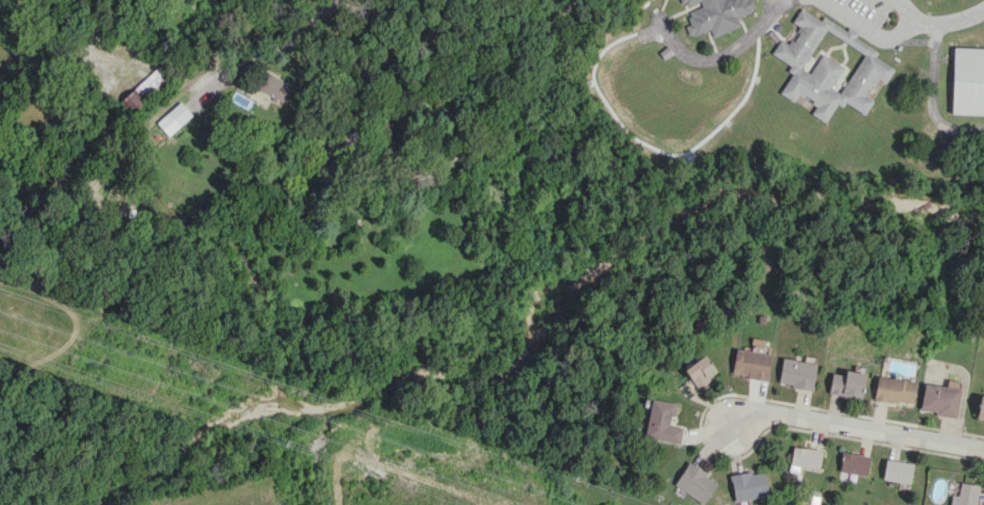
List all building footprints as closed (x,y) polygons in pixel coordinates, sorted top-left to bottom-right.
[(752,0),(681,0),(686,8),(694,3),(689,13),(690,23),(684,27),(689,34),(711,32),(711,33),(738,30),(737,18),(753,8),(752,0)] [(893,68),(874,57),(877,51),(854,37),(855,34),(824,16),(820,19),(800,8),(792,22),(800,26),(794,38),(787,43),(779,39),(771,54),(781,59),(791,73),(779,93),(793,101),(797,94),(809,101),(814,107),(810,114),(825,122),(831,113),(844,102),(864,114),(872,100),(864,95),(871,84),(878,79),(885,83),(893,68)] [(953,48),(951,114),(983,115),(983,49),(953,48)] [(170,79),(159,66),(135,86),(146,99),(170,79)] [(255,87),(282,102),(291,84),(264,70),(255,87)] [(168,136),(192,114),(179,101),(156,123),(168,136)] [(730,373),(765,381),(771,355),(735,348),(730,373)] [(716,374),(704,355),(683,369),(695,388),(716,374)] [(814,362),(780,359),(777,385),(811,389),(814,362)] [(864,373),(844,370),(843,375),(830,373),(827,392),(860,398),(864,373)] [(915,381),(875,376),(873,399),(912,404),(915,381)] [(920,412),(957,415),(959,388),(922,384),(920,412)] [(983,420),(983,395),(979,395),(975,419),(983,420)] [(679,444),(682,427),(670,425),(674,403),(651,399),(644,438),(679,444)] [(818,469),(821,451),(793,446),(788,471),(798,472),(799,466),(818,469)] [(867,475),(868,455),(841,452),(839,472),(867,475)] [(882,479),(909,483),(913,463),(885,458),(882,479)] [(717,481),(687,462),(673,484),(703,503),(717,481)] [(734,501),(768,496),(765,470),(730,475),(734,501)] [(949,504),(975,504),(978,485),(959,482),(957,496),(951,495),(949,504)]
